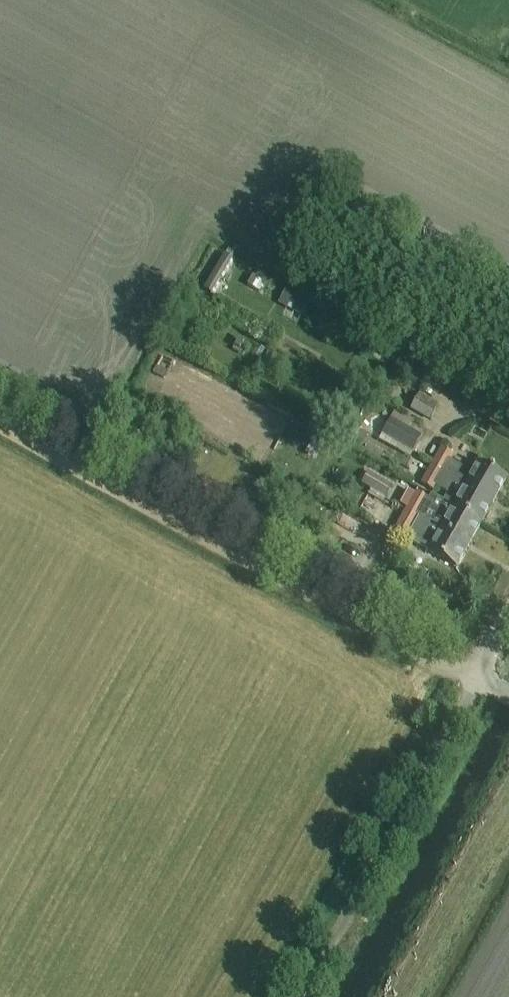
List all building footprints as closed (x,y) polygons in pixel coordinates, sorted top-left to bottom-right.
[(232,260),(225,256),(204,291),(211,295),(232,260)] [(255,285),(270,290),(273,281),(258,275),(255,285)] [(279,305),(302,317),(310,302),(287,290),(279,305)] [(411,411),(430,422),(439,406),(420,395),(411,411)] [(423,436),(422,435),(393,419),(383,437),(413,454),(423,436)] [(311,442),(323,449),(327,441),(315,434),(311,442)] [(431,467),(494,502),(506,480),(478,464),(472,474),(450,462),(453,456),(441,449),(431,467)] [(481,525),(494,502),(431,467),(421,485),(433,492),(436,488),(447,494),(442,503),(453,508),(453,509),(481,525)] [(367,473),(362,471),(357,481),(361,484),(371,490),(368,495),(365,493),(357,507),(375,517),(392,486),(367,473)] [(469,547),(481,525),(453,509),(441,531),(469,547)] [(408,536),(419,518),(406,511),(396,530),(408,536)] [(364,540),(370,529),(343,514),(337,525),(364,540)] [(469,547),(441,531),(433,526),(420,549),(456,570),(469,547)]
